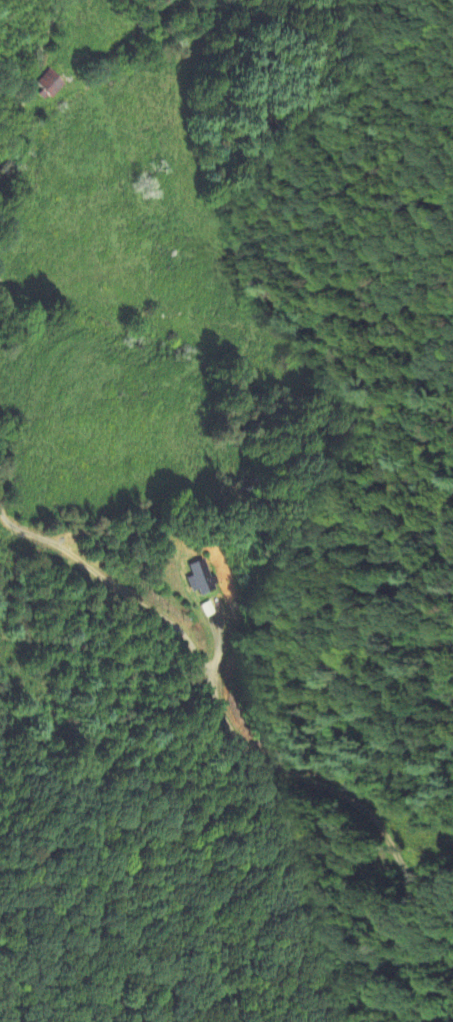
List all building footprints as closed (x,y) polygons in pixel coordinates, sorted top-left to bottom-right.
[(36,83),(42,90),(38,94),(46,102),(64,85),(50,70),(36,83)] [(185,579),(191,592),(198,590),(200,597),(217,590),(206,559),(189,566),(192,576),(185,579)]
